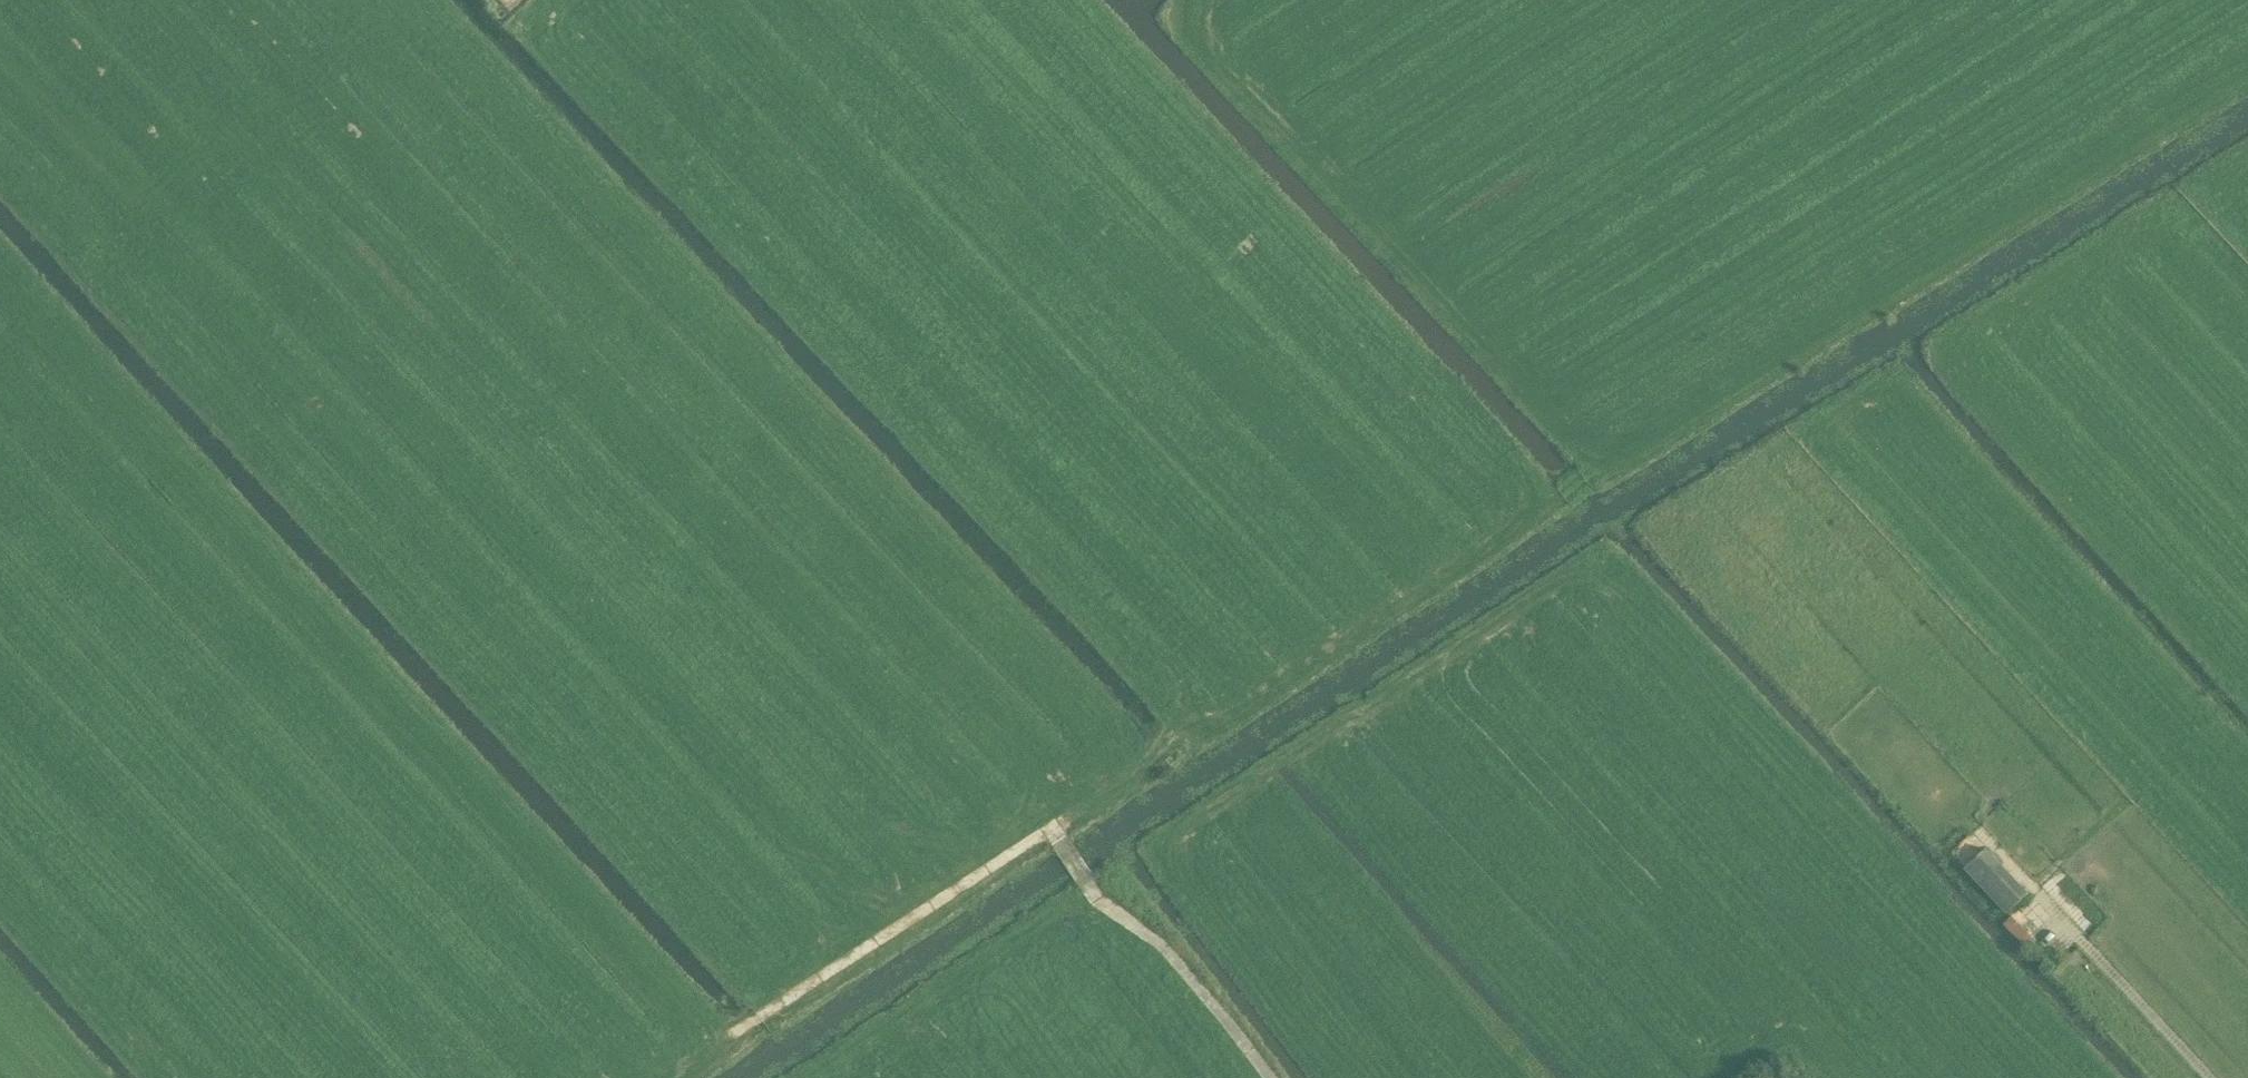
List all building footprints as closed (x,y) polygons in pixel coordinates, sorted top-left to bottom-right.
[(1985,846),(1963,868),(2006,912),(2028,891),(1985,846)]
